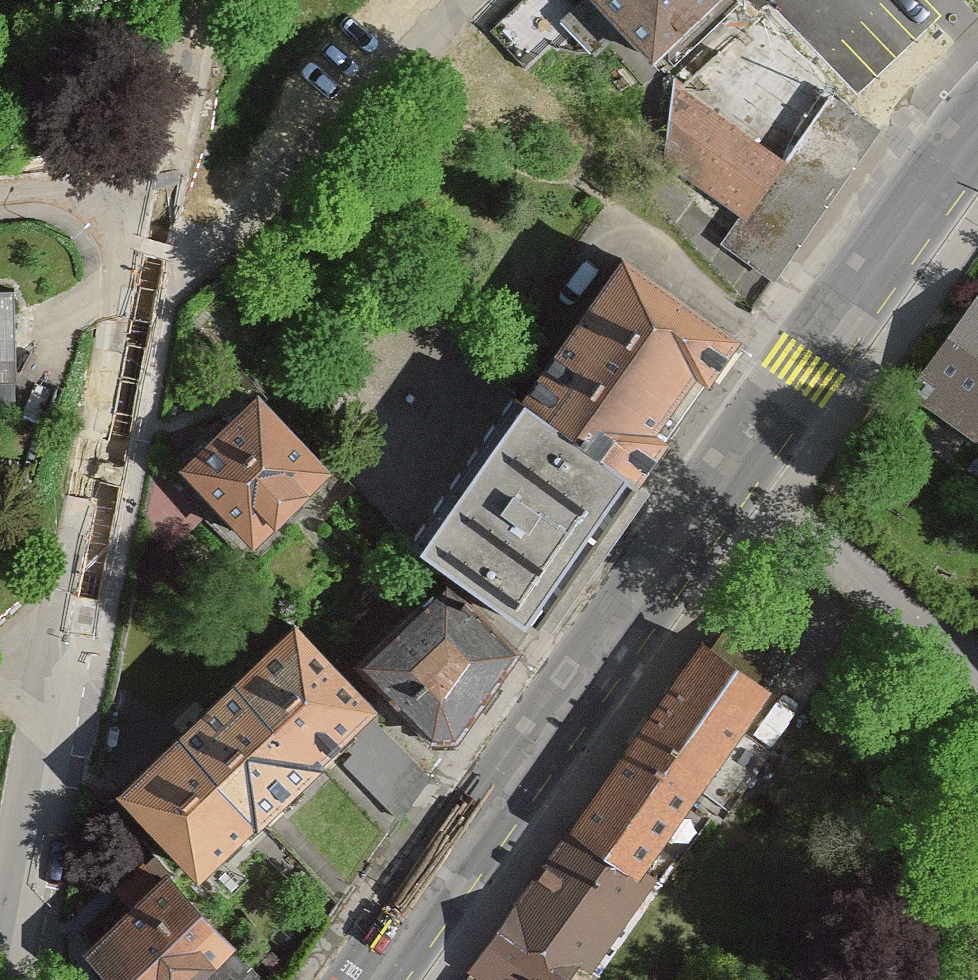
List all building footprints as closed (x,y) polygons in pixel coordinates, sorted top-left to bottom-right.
[(660,71),(732,0),(590,0),(660,71)] [(783,161),(681,89),(673,164),(743,213),(746,214),(783,161)] [(783,161),(746,214),(794,248),(877,130),(823,92),(794,133),(800,137),(783,161)] [(743,213),(723,242),(773,277),(794,248),(746,214),(743,213)] [(744,342),(650,275),(541,426),(635,493),(744,342)] [(968,319),(917,389),(977,433),(977,305),(968,319)] [(0,306),(0,398),(19,398),(19,306),(0,306)] [(335,469),(266,396),(189,468),(258,542),(335,469)] [(635,493),(541,426),(428,583),(454,602),(522,650),(635,493)] [(522,650),(454,602),(377,679),(435,744),(458,745),(522,650)] [(783,706),(710,655),(577,842),(650,893),(783,706)] [(381,735),(306,658),(143,815),(219,892),(381,735)] [(577,842),(498,955),(533,979),(589,979),(650,893),(577,842)] [(172,879),(93,952),(119,979),(191,979),(231,941),(172,879)] [(231,941),(191,979),(270,979),(231,941)] [(498,955),(480,979),(533,979),(498,955)]
